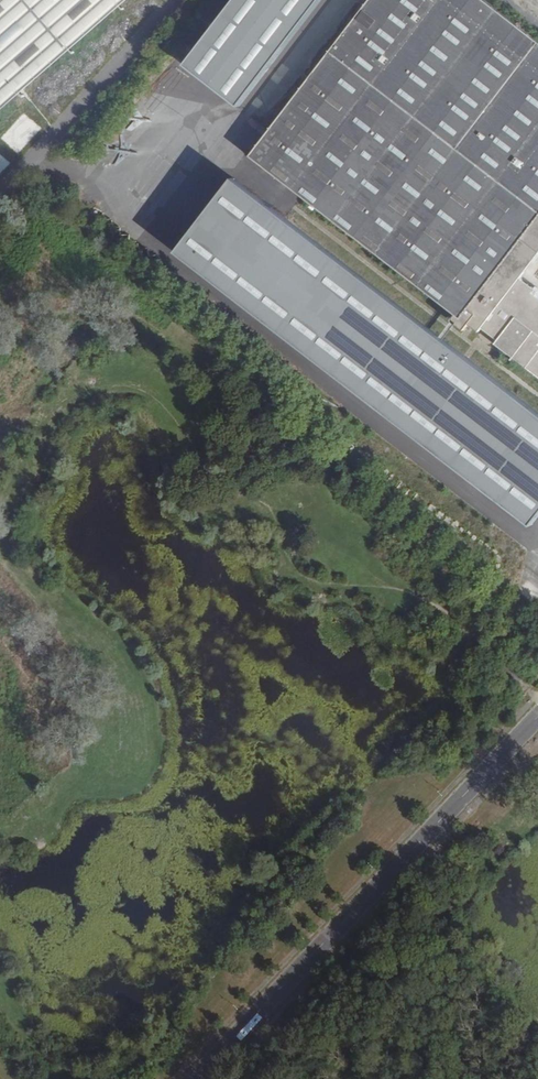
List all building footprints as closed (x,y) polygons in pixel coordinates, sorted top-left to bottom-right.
[(145,0),(0,0),(0,126),(145,0)] [(240,105),(320,0),(235,0),(186,64),(240,105)] [(485,0),(370,0),(250,157),(456,314),(453,319),(454,319),(459,323),(458,327),(466,332),(472,325),(481,333),(483,330),(500,342),(498,345),(511,356),(516,359),(537,377),(537,291),(522,279),(537,259),(537,41),(485,0)] [(177,251),(531,523),(537,514),(537,413),(234,178),(177,251)] [(95,374),(88,375),(89,383),(96,382),(95,374)] [(303,496),(294,497),(294,505),(303,504),(303,496)]
